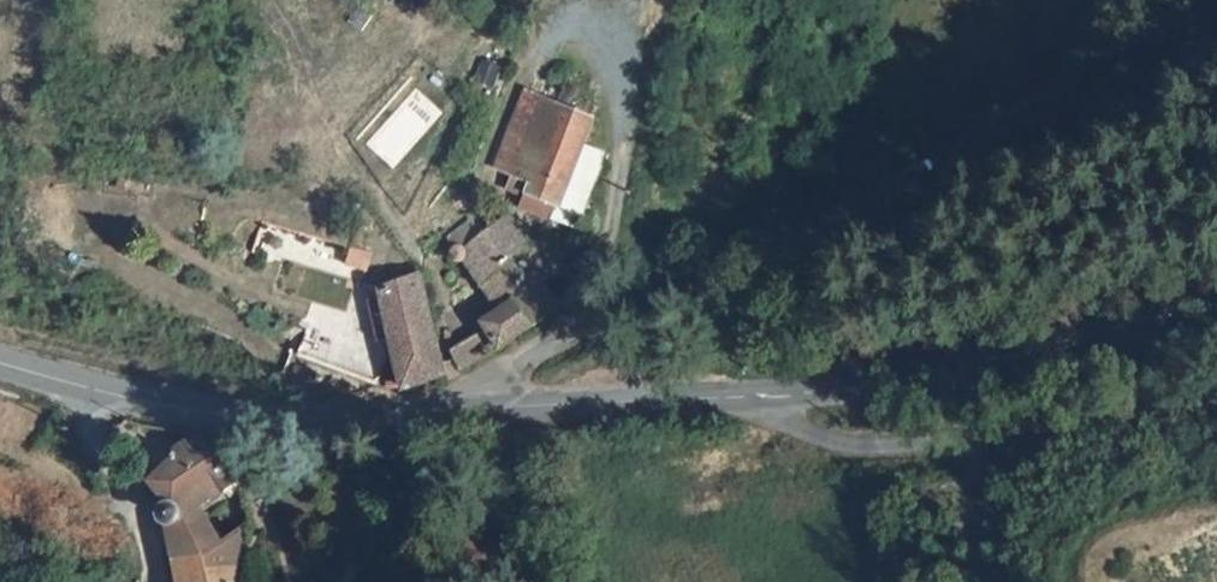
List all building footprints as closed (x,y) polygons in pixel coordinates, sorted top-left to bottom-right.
[(514,184),(527,189),(525,202),(591,230),(598,154),(579,148),(591,121),(547,103),(536,130),(513,121),(494,167),(516,176),(514,184)] [(494,271),(530,243),(506,218),(449,252),(456,264),(476,284),(494,271)] [(499,309),(484,320),(491,331),(498,344),(517,334),(559,307),(542,281),(556,269),(530,243),(494,271),(515,298),(499,309)] [(438,259),(444,270),(456,264),(449,252),(438,259)] [(494,271),(476,284),(499,309),(515,298),(494,271)] [(383,286),(375,289),(387,335),(429,322),(416,276),(387,285),(383,286)] [(384,348),(310,319),(297,351),(371,381),(384,348)] [(433,379),(443,373),(429,322),(387,335),(401,388),(412,387),(429,381),(433,379)] [(185,342),(188,330),(174,323),(172,323),(168,337),(185,342)] [(455,348),(464,362),(498,344),(491,331),(455,348)] [(195,436),(142,474),(168,500),(159,509),(167,524),(195,507),(191,503),(233,473),(195,436)] [(195,507),(167,524),(174,555),(214,537),(195,507)] [(174,555),(179,581),(185,581),(233,569),(235,526),(214,537),(174,555)] [(233,569),(185,581),(235,581),(233,569)]
